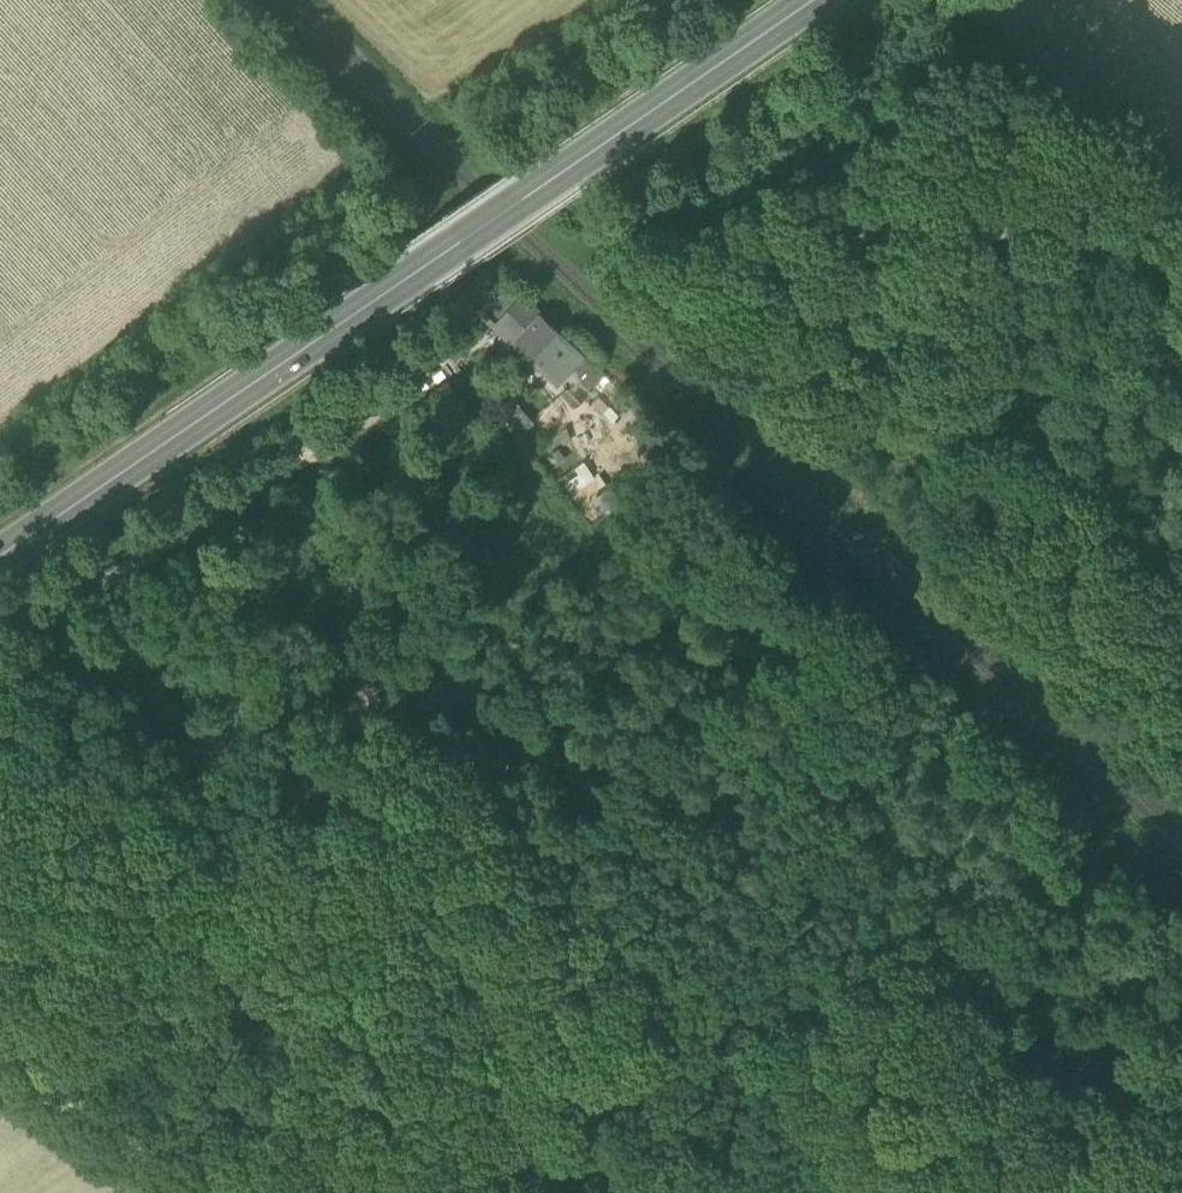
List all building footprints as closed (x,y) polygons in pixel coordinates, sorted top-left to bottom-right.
[(537,351),(546,360),(566,339),(540,314),(536,319),(518,302),(502,319),(520,336),(516,340),(532,356),(537,351)] [(546,360),(580,392),(601,371),(566,339),(546,360)] [(489,405),(516,448),(539,433),(512,391),(489,405)]
